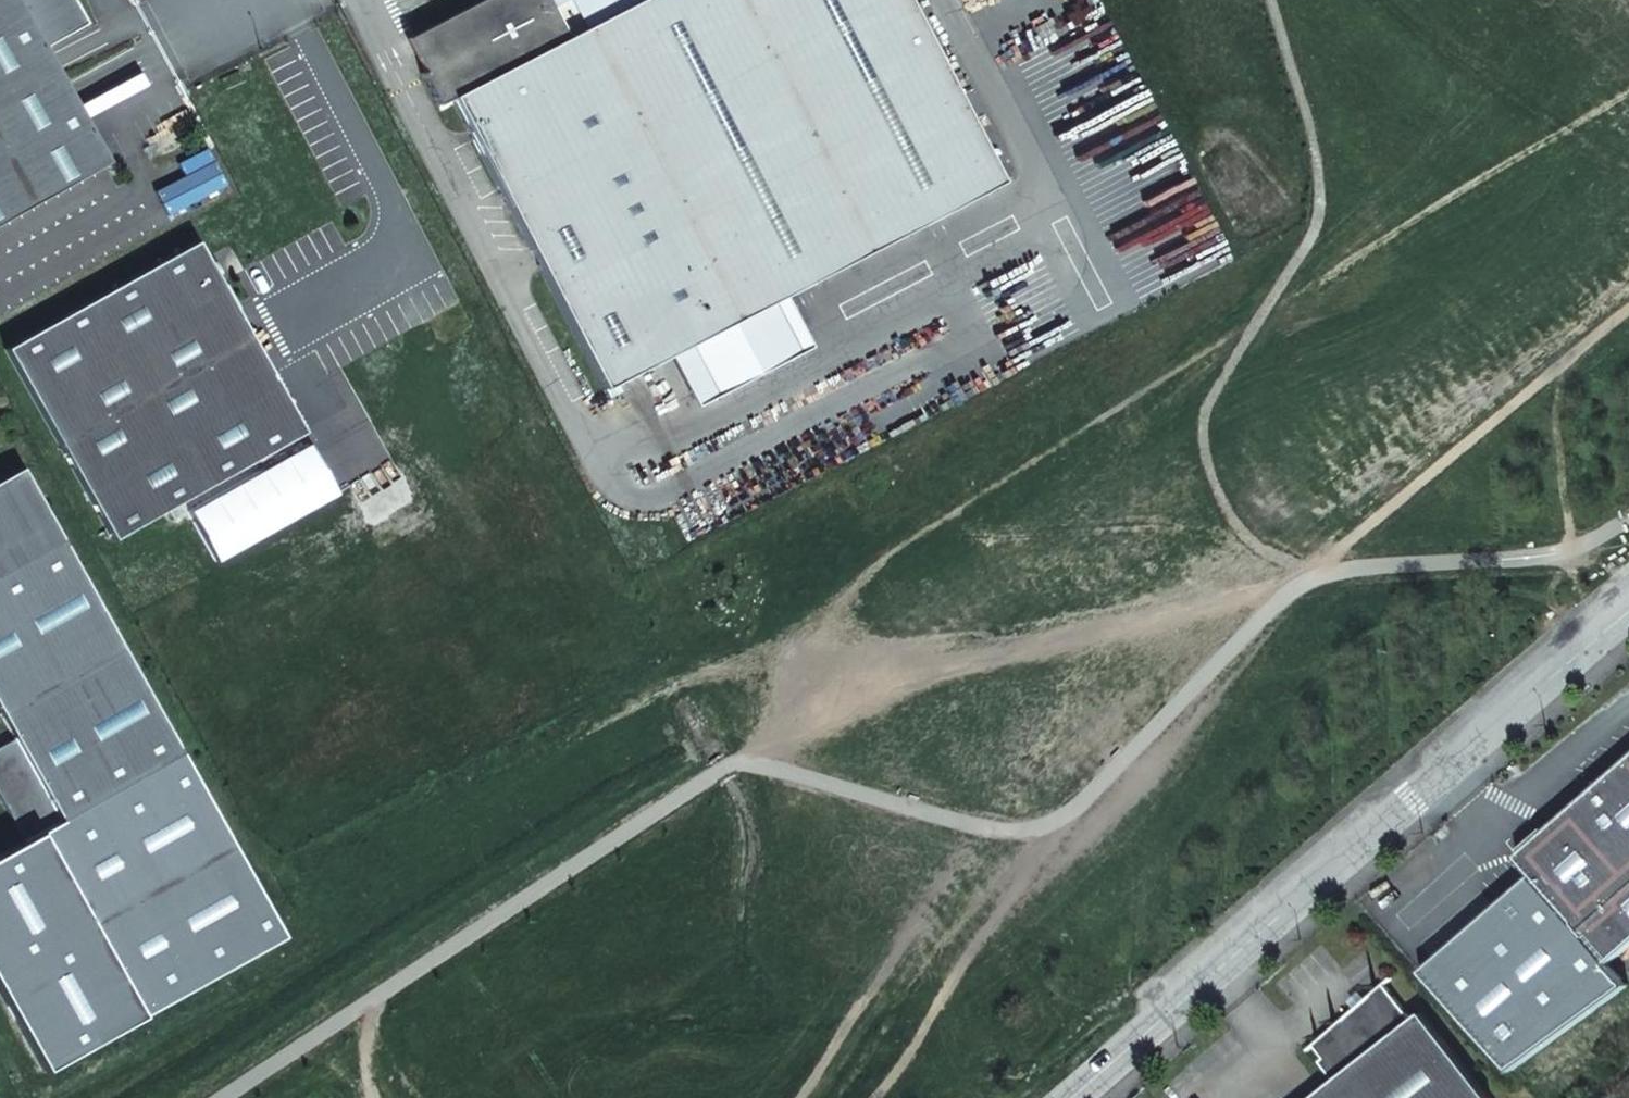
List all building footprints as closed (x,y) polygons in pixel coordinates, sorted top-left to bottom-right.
[(105,160),(41,47),(86,22),(74,0),(0,0),(0,219),(105,160)] [(908,0),(636,0),(565,37),(546,0),(487,0),(415,38),(430,67),(421,72),(437,104),(451,97),(602,389),(1006,184),(908,0)] [(565,37),(636,0),(546,0),(565,37)] [(196,241),(5,348),(112,538),(302,431),(196,241)] [(21,468),(0,479),(0,572),(60,539),(21,468)] [(18,1031),(39,1070),(280,937),(230,848),(60,539),(0,572),(0,716),(12,738),(0,744),(0,801),(21,840),(0,852),(0,999),(18,1031)] [(1518,855),(1535,875),(1583,929),(1612,962),(1628,947),(1628,757),(1518,855)] [(1623,977),(1535,875),(1423,971),(1511,1073),(1623,977)] [(1308,1097),(1489,1097),(1423,1011),(1413,1019),(1384,981),(1314,1041),(1324,1054),(1320,1058),(1335,1077),(1308,1097)]
